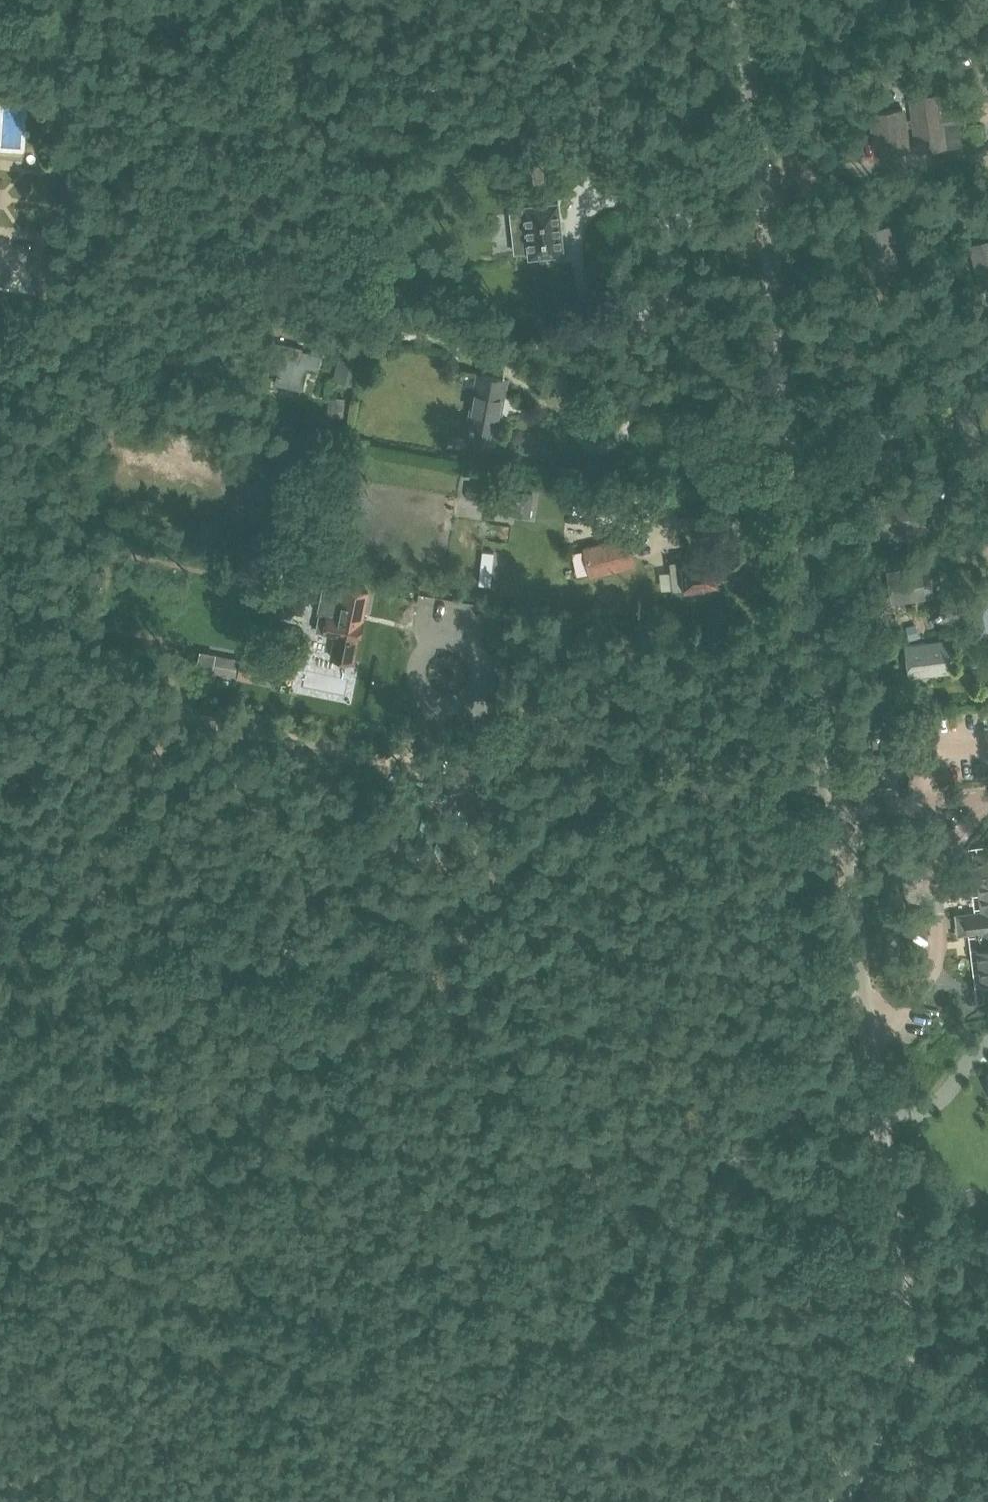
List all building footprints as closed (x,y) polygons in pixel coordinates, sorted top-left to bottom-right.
[(945,144),(939,93),(912,97),(918,148),(945,144)] [(904,107),(874,111),(880,153),(909,150),(904,107)] [(524,205),(524,210),(524,211),(511,213),(513,231),(526,229),(529,252),(529,257),(564,253),(558,202),(524,205)] [(863,230),(871,271),(899,265),(889,224),(863,230)] [(63,230),(36,228),(32,274),(59,276),(63,230)] [(980,289),(987,288),(987,238),(969,243),(980,289)] [(301,385),(304,366),(315,368),(318,351),(319,351),(321,342),(313,340),(311,349),(300,347),(301,345),(272,340),(270,351),(282,353),(276,381),(301,385)] [(504,377),(482,374),(478,393),(474,392),(470,419),(474,420),(470,442),(493,446),(496,423),(500,424),(505,397),(501,396),(504,377)] [(343,416),(344,398),(329,397),(327,415),(343,416)] [(534,492),(529,491),(507,488),(507,486),(474,483),(472,500),(512,506),(511,514),(530,517),(534,492)] [(918,498),(878,504),(882,535),(923,529),(918,498)] [(976,527),(987,540),(987,516),(976,527)] [(636,565),(630,534),(583,545),(591,575),(636,565)] [(683,563),(671,564),(672,571),(674,588),(674,590),(685,589),(686,592),(704,590),(703,587),(716,586),(716,583),(720,583),(719,571),(715,571),(714,560),(696,561),(695,558),(682,559),(683,563)] [(929,564),(889,570),(893,601),(934,595),(929,564)] [(313,569),(294,565),(290,584),(310,587),(313,569)] [(360,620),(362,611),(364,611),(367,592),(344,588),(343,589),(330,587),(325,614),(319,613),(316,630),(335,634),(331,656),(353,660),(357,638),(359,638),(362,620),(360,620)] [(967,597),(975,638),(987,635),(987,593),(967,597)] [(946,641),(902,647),(906,678),(950,672),(946,641)] [(199,670),(236,677),(262,682),(267,662),(240,657),(217,654),(217,651),(203,649),(199,670)] [(972,855),(981,919),(973,920),(976,950),(978,950),(977,947),(987,945),(987,852),(972,855)] [(978,950),(982,985),(987,984),(987,945),(977,947),(978,950)]
